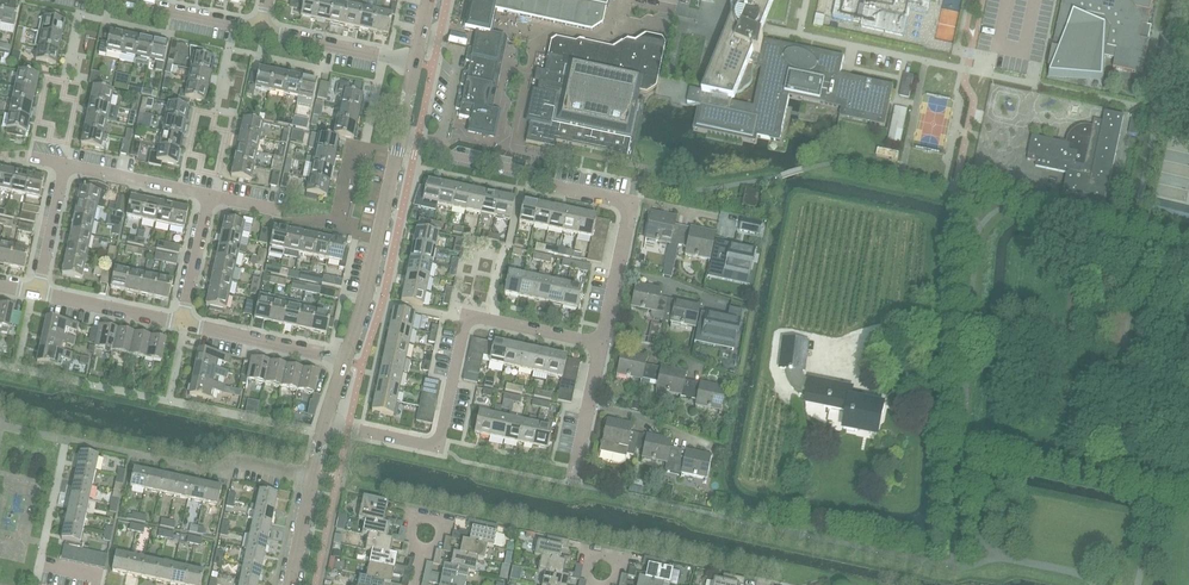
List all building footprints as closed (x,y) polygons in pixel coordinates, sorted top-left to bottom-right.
[(290,6),(303,9),(304,2),(295,0),(291,0),(290,6)] [(303,9),(301,18),(316,21),(320,0),(305,0),(304,2),(303,9)] [(316,21),(330,24),(335,3),(337,3),(338,0),(320,0),(316,21)] [(330,24),(345,27),(349,6),(352,6),(353,3),(353,0),(338,0),(337,3),(335,3),(330,24)] [(345,27),(359,30),(364,9),(366,9),(368,0),(363,0),(362,5),(353,3),(352,6),(349,6),(345,27)] [(468,15),(464,29),(477,32),(490,35),(493,20),(495,11),(496,6),(498,0),(471,0),(468,15)] [(496,6),(495,11),(498,12),(513,15),(521,16),(591,31),(596,28),(603,24),(604,20),(605,17),(606,10),(608,0),(498,0),(496,6)] [(735,23),(734,28),(731,34),(729,33),(708,84),(705,92),(691,90),(688,104),(699,106),(693,130),(757,143),(758,138),(780,142),(790,98),(842,109),(840,118),(885,127),(894,87),(841,75),(844,57),(764,40),(764,39),(761,37),(767,22),(787,27),(792,0),(738,0),(736,9),(735,13),(739,14),(737,19),(736,19),(736,20),(735,20),(735,21),(735,22),(735,23)] [(834,19),(853,23),(854,22),(862,24),(861,28),(904,37),(910,10),(930,15),(932,0),(838,0),(834,19)] [(1048,67),(1052,68),(1050,75),(1102,78),(1107,57),(1114,59),(1113,67),(1142,73),(1149,40),(1149,39),(1151,26),(1148,25),(1153,0),(1063,0),(1048,67)] [(364,9),(359,30),(374,33),(378,12),(381,12),(383,2),(378,1),(376,11),(366,9),(364,9)] [(5,5),(0,25),(15,28),(19,8),(5,5)] [(378,12),(374,33),(388,36),(393,16),(395,16),(397,6),(392,5),(391,11),(387,10),(387,14),(381,12),(378,12)] [(23,6),(19,24),(19,28),(24,29),(25,25),(27,15),(29,7),(23,6)] [(487,110),(494,111),(509,40),(505,36),(494,33),(496,21),(498,12),(495,11),(493,20),(490,35),(477,32),(475,43),(500,48),(487,110)] [(816,12),(813,24),(814,24),(822,26),(825,15),(817,12),(816,12)] [(41,19),(38,32),(42,33),(61,38),(65,23),(48,20),(49,14),(44,13),(42,19),(41,19)] [(19,28),(15,43),(21,44),(24,29),(19,28)] [(42,33),(38,32),(35,46),(39,47),(39,48),(59,52),(61,38),(42,33)] [(107,53),(121,55),(125,36),(111,32),(108,44),(102,43),(99,54),(107,55),(107,53)] [(611,59),(608,73),(639,80),(637,92),(638,92),(646,94),(657,87),(659,77),(666,44),(665,43),(664,41),(662,39),(646,35),(635,42),(627,40),(613,48),(611,59)] [(125,36),(121,55),(135,59),(140,39),(125,36)] [(140,39),(135,59),(150,62),(154,42),(140,39)] [(551,42),(548,55),(549,55),(565,59),(563,64),(563,66),(569,67),(572,68),(572,65),(584,68),(602,72),(602,69),(603,68),(605,61),(606,58),(608,47),(593,44),(579,41),(576,43),(569,41),(557,39),(551,42)] [(154,42),(150,62),(158,63),(156,72),(162,73),(168,45),(154,42)] [(10,67),(17,68),(20,54),(19,54),(21,44),(15,43),(13,53),(10,67)] [(487,110),(500,48),(475,43),(473,43),(471,49),(470,48),(468,49),(466,60),(467,62),(471,63),(469,74),(465,73),(463,74),(461,84),(462,86),(466,86),(463,98),(459,97),(458,98),(456,108),(457,110),(460,111),(458,117),(471,120),(469,131),(480,133),(493,136),(498,112),(494,111),(487,110)] [(55,66),(59,52),(39,48),(36,62),(55,66)] [(192,64),(190,70),(210,74),(214,59),(203,57),(204,50),(190,48),(191,63),(192,64)] [(526,141),(526,142),(543,146),(544,146),(554,148),(556,141),(572,145),(622,155),(621,158),(624,159),(631,161),(632,161),(634,152),(636,142),(636,141),(637,138),(641,119),(645,102),(645,100),(642,100),(641,102),(637,101),(638,92),(637,92),(639,80),(608,73),(611,59),(606,58),(605,61),(603,68),(602,69),(602,72),(584,68),(572,65),(572,68),(569,67),(563,66),(563,64),(565,59),(549,55),(548,55),(545,72),(537,70),(534,80),(543,82),(541,89),(541,91),(537,90),(531,95),(527,115),(530,123),(527,138),(526,141)] [(168,65),(165,75),(171,77),(173,66),(168,65)] [(183,83),(187,84),(207,89),(210,74),(190,70),(188,79),(184,78),(183,83)] [(255,90),(270,93),(274,73),(259,70),(258,74),(251,73),(246,95),(254,96),(255,90)] [(19,72),(16,87),(35,91),(38,76),(19,72)] [(274,73),(270,93),(284,96),(288,76),(274,73)] [(900,98),(909,100),(914,77),(905,75),(900,98)] [(288,76),(284,96),(298,99),(302,79),(288,76)] [(164,79),(162,89),(168,90),(170,81),(164,79)] [(302,79),(298,99),(313,102),(317,82),(302,79)] [(318,93),(317,99),(327,101),(328,97),(330,85),(326,84),(321,83),(318,93)] [(355,83),(354,91),(361,92),(363,85),(355,83)] [(180,91),(178,102),(189,105),(190,100),(204,103),(207,89),(187,84),(186,93),(180,91)] [(342,98),(340,107),(359,111),(363,97),(348,94),(349,89),(338,86),(336,96),(342,98)] [(16,87),(13,101),(32,105),(35,91),(16,87)] [(94,89),(91,103),(111,107),(114,93),(94,89)] [(142,95),(146,96),(152,97),(157,98),(158,93),(153,92),(143,90),(142,95)] [(143,99),(140,113),(145,114),(148,100),(143,99)] [(13,101),(10,115),(29,119),(32,105),(13,101)] [(317,102),(314,115),(313,116),(319,117),(322,103),(317,102)] [(88,118),(108,122),(110,122),(113,108),(111,107),(91,103),(88,118)] [(169,104),(166,119),(185,123),(188,108),(169,104)] [(340,107),(337,121),(357,125),(359,111),(340,107)] [(888,141),(902,144),(909,110),(895,107),(888,141)] [(250,112),(249,118),(264,121),(265,116),(250,112)] [(137,128),(142,129),(145,130),(146,128),(142,127),(145,114),(140,113),(137,128)] [(1029,155),(1028,160),(1038,162),(1037,168),(1068,174),(1063,198),(1062,198),(1077,202),(1081,202),(1081,200),(1087,201),(1086,207),(1085,207),(1085,208),(1104,212),(1124,117),(1106,113),(1104,123),(1095,121),(1094,121),(1093,128),(1090,127),(1087,127),(1084,127),(1081,128),(1077,129),(1074,131),(1071,134),(1069,137),(1067,141),(1066,145),(1033,138),(1029,155)] [(7,130),(6,134),(6,135),(24,138),(25,134),(26,134),(29,119),(10,115),(7,130)] [(1133,116),(1129,134),(1131,134),(1138,136),(1142,118),(1135,116),(1133,116)] [(88,118),(85,132),(105,136),(108,122),(88,118)] [(166,119),(163,133),(182,137),(185,123),(166,119)] [(279,119),(278,124),(292,127),(293,121),(279,119)] [(244,120),(241,135),(261,139),(264,124),(244,120)] [(337,121),(333,136),(353,140),(357,125),(337,121)] [(281,144),(286,145),(287,145),(290,130),(284,129),(281,144)] [(123,139),(123,140),(128,141),(130,141),(132,131),(127,130),(125,139),(123,139)] [(290,145),(296,146),(297,147),(298,142),(296,142),(298,132),(293,131),(290,145)] [(108,136),(105,136),(85,132),(82,146),(102,150),(103,141),(107,142),(108,136)] [(163,133),(160,148),(179,152),(182,137),(163,133)] [(241,135),(238,149),(257,153),(261,139),(241,135)] [(319,136),(316,151),(335,155),(338,141),(319,136)] [(120,154),(127,156),(130,141),(128,141),(123,140),(120,154)] [(134,142),(130,156),(137,158),(141,143),(134,142)] [(290,145),(287,160),(292,161),(296,146),(290,145)] [(179,152),(160,148),(156,162),(176,166),(179,152)] [(238,149),(234,163),(254,168),(257,153),(238,149)] [(875,149),(874,158),(896,162),(897,152),(875,149)] [(313,165),(332,169),(335,155),(316,151),(314,159),(306,157),(305,163),(313,165)] [(271,171),(273,172),(280,173),(283,159),(278,157),(274,157),(271,171)] [(287,160),(284,173),(289,175),(292,161),(287,160)] [(251,182),(254,168),(234,163),(231,178),(251,182)] [(313,165),(310,179),(329,183),(332,169),(313,165)] [(0,175),(0,191),(11,193),(15,173),(1,170),(0,175)] [(270,186),(271,186),(277,188),(280,173),(273,172),(270,186)] [(15,173),(11,193),(25,196),(29,176),(15,173)] [(284,173),(281,189),(288,190),(291,175),(289,175),(284,173)] [(29,176),(25,196),(40,199),(44,179),(29,176)] [(326,198),(329,183),(310,179),(306,194),(326,198)] [(423,202),(437,206),(442,184),(427,181),(423,202)] [(78,204),(97,209),(104,210),(106,204),(101,203),(102,201),(109,190),(110,191),(110,190),(108,189),(106,188),(104,186),(101,185),(99,185),(96,184),(94,184),(91,184),(89,184),(87,184),(87,185),(88,185),(87,191),(85,191),(86,190),(84,189),(84,190),(81,190),(78,204)] [(442,184),(437,206),(452,209),(456,187),(442,184)] [(456,187),(452,209),(467,212),(471,190),(456,187)] [(471,190),(467,212),(481,215),(486,193),(471,190)] [(756,209),(760,193),(745,190),(742,206),(756,209)] [(486,193),(481,215),(495,218),(500,196),(486,193)] [(500,196),(495,218),(510,221),(515,200),(500,196)] [(116,212),(117,213),(124,214),(127,200),(119,198),(116,212)] [(131,198),(126,218),(141,221),(145,201),(131,198)] [(145,201),(141,221),(155,224),(160,204),(145,201)] [(1153,217),(1188,225),(1188,209),(1157,201),(1153,217)] [(524,202),(519,224),(534,227),(538,205),(524,202)] [(78,204),(75,219),(94,223),(97,209),(78,204)] [(160,204),(155,224),(170,227),(174,207),(160,204)] [(538,205),(534,227),(548,230),(553,208),(538,205)] [(174,207),(170,227),(184,230),(189,210),(174,207)] [(553,208),(548,230),(563,233),(567,211),(553,208)] [(7,211),(6,217),(14,219),(20,220),(21,214),(16,213),(7,211)] [(567,211),(563,233),(577,236),(582,214),(567,211)] [(21,214),(20,220),(35,223),(36,215),(22,212),(21,214)] [(116,219),(114,227),(121,228),(124,214),(117,213),(116,219)] [(651,213),(646,239),(669,244),(668,251),(677,253),(679,246),(682,232),(683,227),(676,226),(674,225),(676,218),(651,213)] [(582,214),(577,236),(592,239),(593,233),(595,226),(596,219),(597,217),(582,214)] [(75,219),(71,233),(91,237),(94,223),(75,219)] [(419,219),(418,225),(433,229),(434,222),(419,219)] [(596,219),(595,226),(609,229),(610,222),(596,219)] [(742,219),(740,231),(759,234),(760,228),(761,222),(742,219)] [(225,220),(222,235),(242,239),(245,225),(225,220)] [(5,221),(4,227),(12,229),(13,222),(5,221)] [(442,224),(434,222),(433,229),(441,230),(442,224)] [(32,235),(34,227),(20,224),(18,232),(32,235)] [(595,226),(593,233),(607,236),(609,229),(595,226)] [(112,235),(119,237),(121,228),(114,227),(112,235)] [(682,232),(679,246),(687,247),(685,255),(710,260),(714,241),(716,233),(693,228),(691,228),(691,229),(683,227),(682,232)] [(259,243),(267,245),(271,230),(263,228),(259,243)] [(274,228),(270,248),(269,253),(283,256),(284,251),(289,231),(274,228)] [(416,229),(413,244),(435,249),(438,234),(416,229)] [(289,231),(284,251),(299,255),(303,235),(289,231)] [(71,233),(68,247),(88,251),(91,237),(71,233)] [(483,233),(482,239),(490,241),(492,234),(483,233)] [(593,233),(592,239),(591,240),(606,243),(607,236),(593,233)] [(492,234),(490,241),(499,243),(501,236),(492,234)] [(222,235),(219,249),(239,254),(246,255),(247,249),(240,247),(242,239),(222,235)] [(303,235),(299,255),(313,258),(317,238),(303,235)] [(129,237),(128,243),(135,245),(137,238),(129,237)] [(137,238),(135,245),(144,247),(145,240),(137,238)] [(317,238),(313,258),(327,261),(332,241),(317,238)] [(514,246),(523,248),(524,241),(516,240),(514,246)] [(591,240),(590,247),(604,250),(606,243),(591,240)] [(332,241),(327,261),(342,264),(346,244),(332,241)] [(711,260),(709,267),(749,276),(754,252),(755,249),(730,244),(730,245),(714,241),(710,260),(711,260)] [(158,242),(157,249),(165,251),(166,243),(158,242)] [(166,243),(165,251),(179,254),(181,247),(166,243)] [(413,244),(410,259),(432,263),(435,249),(413,244)] [(536,244),(535,250),(543,252),(545,246),(536,244)] [(0,245),(0,266),(9,268),(14,248),(0,245)] [(455,245),(453,252),(461,253),(462,248),(462,246),(456,245),(455,245)] [(543,252),(552,254),(554,248),(545,246),(543,252)] [(68,247),(65,261),(85,265),(88,251),(68,247)] [(109,247),(108,255),(115,257),(116,249),(109,247)] [(125,253),(134,255),(135,249),(127,247),(125,253)] [(560,247),(558,255),(572,258),(574,252),(566,250),(566,248),(560,247)] [(590,247),(588,254),(603,257),(604,250),(590,247)] [(14,248),(9,268),(25,271),(29,251),(14,248)] [(135,249),(134,255),(142,257),(143,250),(135,249)] [(219,249),(215,263),(236,268),(239,254),(219,249)] [(259,250),(257,258),(264,259),(266,251),(259,250)] [(514,250),(512,256),(521,258),(522,251),(514,250)] [(574,252),(572,258),(581,260),(583,254),(574,252)] [(155,261),(162,263),(164,255),(156,253),(155,261)] [(533,261),(541,262),(543,256),(534,254),(533,261)] [(588,254),(587,261),(601,264),(603,257),(588,254)] [(106,264),(112,265),(113,265),(115,257),(108,255),(106,264)] [(164,255),(162,263),(176,266),(178,258),(164,255)] [(543,256),(541,262),(550,264),(552,258),(543,256)] [(256,266),(262,268),(264,259),(257,258),(256,266)] [(445,266),(451,267),(457,268),(459,260),(452,259),(447,258),(445,266)] [(410,259),(407,273),(429,278),(432,263),(410,259)] [(82,280),(85,265),(65,261),(62,276),(82,280)] [(571,262),(570,268),(579,270),(579,271),(590,273),(592,266),(571,262)] [(665,262),(663,276),(672,278),(675,264),(665,262)] [(215,263),(212,278),(233,282),(236,268),(215,263)] [(273,267),(271,274),(279,276),(281,269),(273,267)] [(449,276),(455,277),(457,268),(451,267),(449,276)] [(94,275),(102,277),(100,284),(108,286),(111,271),(103,269),(96,268),(94,275)] [(281,269),(279,276),(288,278),(289,271),(281,269)] [(115,270),(111,290),(125,293),(130,273),(115,270)] [(504,293),(505,294),(519,297),(523,275),(508,272),(504,293)] [(130,273),(125,293),(140,296),(144,276),(130,273)] [(301,273),(300,280),(308,282),(309,275),(301,273)] [(407,273),(404,288),(426,292),(429,278),(407,273)] [(538,278),(533,300),(548,303),(552,281),(544,280),(545,274),(539,273),(538,278)] [(309,275),(308,282),(316,284),(318,277),(309,275)] [(523,275),(519,297),(533,300),(538,278),(523,275)] [(144,276),(140,296),(154,299),(158,279),(144,276)] [(269,284),(277,286),(279,279),(270,277),(269,284)] [(324,277),(322,285),(337,288),(338,280),(324,277)] [(212,278),(209,292),(229,296),(233,282),(212,278)] [(253,278),(251,286),(258,288),(260,279),(253,278)] [(158,279),(154,299),(169,302),(173,282),(158,279)] [(279,279),(277,286),(285,287),(287,281),(279,279)] [(552,281),(548,303),(562,306),(567,284),(552,281)] [(298,290),(306,292),(307,285),(299,283),(298,290)] [(567,284),(562,306),(577,309),(581,288),(567,284)] [(307,285),(306,292),(314,294),(315,287),(307,285)] [(653,320),(663,322),(668,299),(659,298),(661,290),(636,285),(631,308),(652,313),(651,316),(653,320)] [(256,296),(258,288),(251,286),(250,295),(256,296)] [(334,299),(336,291),(321,288),(320,296),(334,299)] [(404,288),(401,303),(423,307),(426,292),(404,288)] [(447,288),(445,296),(451,297),(453,289),(447,288)] [(226,311),(229,296),(209,292),(206,306),(226,311)] [(445,296),(443,305),(437,304),(436,310),(448,313),(452,297),(451,297),(445,296)] [(668,299),(663,322),(670,323),(670,324),(695,329),(698,313),(700,305),(676,300),(676,301),(668,299)] [(244,315),(252,316),(255,302),(247,300),(244,315)] [(255,320),(269,323),(273,304),(259,300),(255,320)] [(273,304),(269,323),(284,326),(288,307),(273,304)] [(0,335),(1,333),(7,334),(8,330),(10,331),(11,325),(14,312),(14,310),(0,307),(0,335)] [(288,307),(284,326),(298,329),(302,310),(288,307)] [(302,310),(298,329),(312,332),(316,313),(302,310)] [(394,311),(391,326),(412,330),(415,315),(394,311)] [(316,313),(312,332),(327,335),(328,329),(333,329),(335,320),(330,319),(331,316),(316,313)] [(695,329),(695,330),(711,333),(709,339),(724,342),(722,349),(725,353),(728,353),(730,353),(733,351),(734,345),(735,345),(740,321),(715,316),(698,313),(695,329)] [(47,319),(44,334),(64,338),(66,330),(77,332),(79,326),(47,319)] [(391,326),(387,340),(409,345),(412,330),(391,326)] [(433,326),(431,334),(437,336),(439,327),(433,326)] [(99,330),(96,345),(94,349),(111,353),(116,331),(99,328),(99,330)] [(90,344),(91,344),(95,345),(96,345),(99,330),(92,329),(89,343),(90,344)] [(116,331),(111,353),(128,356),(133,335),(116,331)] [(44,334),(41,348),(61,352),(63,345),(74,347),(75,340),(64,338),(44,334)] [(429,343),(435,344),(437,336),(431,334),(429,343)] [(133,335),(128,356),(145,360),(149,339),(133,335)] [(779,370),(787,371),(787,372),(787,375),(787,377),(788,380),(789,383),(791,386),(793,389),(795,392),(797,393),(800,395),(802,396),(804,397),(804,399),(808,400),(807,404),(848,413),(844,429),(857,432),(858,427),(875,431),(879,413),(884,414),(885,406),(852,399),(853,394),(835,391),(836,386),(811,381),(807,380),(806,379),(805,377),(804,375),(804,374),(804,373),(806,373),(810,342),(783,338),(779,370)] [(149,339),(145,360),(162,364),(166,342),(149,339)] [(472,339),(471,346),(485,349),(487,342),(472,339)] [(387,340),(384,354),(406,359),(409,345),(387,340)] [(485,349),(484,356),(490,358),(489,364),(504,367),(509,345),(494,342),(494,344),(487,342),(485,349)] [(509,345),(504,367),(519,370),(523,348),(509,345)] [(471,346),(469,353),(484,356),(485,349),(471,346)] [(72,355),(61,352),(41,348),(37,363),(57,368),(59,359),(71,362),(72,355)] [(523,348),(519,370),(533,373),(538,351),(523,348)] [(538,351),(533,373),(547,376),(552,354),(538,351)] [(199,352),(196,366),(219,371),(220,364),(230,366),(232,359),(199,352)] [(641,383),(649,385),(653,367),(645,365),(647,357),(622,352),(617,376),(641,381),(641,383)] [(469,353),(468,360),(482,363),(484,356),(469,353)] [(384,354),(381,369),(403,373),(406,359),(384,354)] [(552,354),(547,376),(562,379),(563,373),(565,366),(567,359),(567,357),(552,354)] [(426,355),(425,363),(431,364),(433,356),(426,355)] [(81,357),(80,364),(88,366),(90,359),(81,357)] [(567,359),(565,366),(579,369),(580,362),(567,359)] [(252,360),(248,377),(247,380),(264,384),(269,364),(252,360)] [(468,360),(466,367),(480,370),(482,363),(468,360)] [(242,376),(248,377),(251,363),(244,361),(241,375),(242,376)] [(423,371),(429,373),(431,364),(425,363),(423,371)] [(269,364),(264,384),(281,387),(285,367),(269,364)] [(196,366),(193,380),(217,386),(219,379),(227,381),(229,373),(219,371),(196,366)] [(565,366),(563,373),(577,376),(579,369),(565,366)] [(285,367),(281,387),(297,391),(301,371),(285,367)] [(466,367),(465,374),(479,377),(480,370),(466,367)] [(653,367),(649,385),(657,386),(656,391),(681,397),(684,381),(686,373),(661,368),(653,367)] [(381,369),(378,383),(400,388),(403,373),(381,369)] [(301,371),(297,391),(313,394),(314,395),(318,375),(301,371)] [(563,373),(562,379),(562,380),(576,383),(577,376),(563,373)] [(463,381),(477,384),(479,377),(465,374),(463,381)] [(189,396),(211,401),(214,402),(216,393),(224,395),(226,387),(217,386),(193,380),(189,396)] [(425,380),(423,387),(440,391),(442,383),(425,380)] [(486,380),(485,386),(493,388),(495,382),(486,380)] [(562,380),(560,387),(574,390),(576,383),(562,380)] [(684,381),(681,397),(681,398),(696,401),(695,407),(721,413),(726,388),(701,383),(701,384),(684,381)] [(378,383),(375,398),(397,402),(399,394),(403,395),(405,389),(400,388),(378,383)] [(506,384),(505,391),(514,393),(515,386),(506,384)] [(515,386),(514,393),(523,394),(524,388),(515,386)] [(423,387),(422,394),(439,397),(440,391),(423,387)] [(560,387),(559,394),(573,397),(574,390),(560,387)] [(491,398),(493,392),(484,390),(483,396),(491,398)] [(422,394),(420,401),(437,405),(439,397),(422,394)] [(559,394),(557,401),(571,404),(573,397),(559,394)] [(513,396),(512,402),(520,404),(522,398),(513,396)] [(394,417),(397,402),(375,398),(372,412),(394,417)] [(248,400),(245,413),(257,416),(260,402),(248,400)] [(420,401),(419,408),(436,412),(437,405),(420,401)] [(503,401),(502,408),(502,410),(509,411),(511,402),(503,401)] [(532,407),(540,409),(541,409),(542,402),(534,401),(532,407)] [(542,402),(541,409),(543,409),(549,410),(550,404),(542,402)] [(494,415),(489,438),(504,441),(509,418),(501,417),(502,410),(502,408),(496,406),(494,415)] [(267,408),(266,416),(274,417),(275,410),(267,408)] [(419,408),(417,415),(434,418),(436,412),(419,408)] [(475,434),(489,438),(494,415),(479,412),(475,434)] [(416,422),(432,426),(434,418),(417,415),(416,422)] [(537,424),(532,447),(547,450),(552,428),(543,426),(545,418),(539,417),(537,424)] [(509,418),(504,441),(518,444),(523,421),(509,418)] [(634,456),(635,456),(639,434),(631,433),(632,425),(608,420),(601,452),(627,457),(627,455),(634,456)] [(523,421),(518,444),(532,447),(537,424),(523,421)] [(639,434),(635,456),(636,456),(638,449),(641,450),(643,450),(641,459),(666,464),(670,448),(671,441),(647,436),(639,434)] [(670,448),(666,464),(665,472),(681,475),(682,475),(707,480),(712,456),(686,451),(670,448)] [(80,453),(77,468),(96,472),(99,457),(80,453)] [(77,468),(74,483),(92,487),(96,472),(77,468)] [(118,470),(117,476),(124,478),(126,471),(118,470)] [(130,488),(145,491),(149,474),(149,473),(134,470),(130,488)] [(149,474),(145,491),(160,494),(164,477),(164,476),(149,473),(149,474)] [(115,484),(123,485),(124,478),(117,476),(115,484)] [(164,477),(160,494),(174,497),(178,480),(178,479),(164,476),(164,477)] [(178,480),(174,497),(189,500),(193,483),(193,482),(178,479),(178,480)] [(620,481),(618,489),(626,491),(628,483),(620,481)] [(193,483),(189,500),(203,504),(207,486),(207,485),(193,482),(193,483)] [(74,483),(71,498),(89,502),(92,487),(74,483)] [(207,486),(203,504),(218,507),(222,488),(207,485),(207,486)] [(259,492),(256,506),(275,510),(278,495),(259,492)] [(229,493),(228,501),(235,502),(236,495),(229,493)] [(71,498),(68,512),(86,516),(89,502),(71,498)] [(112,498),(110,508),(117,509),(119,500),(112,498)] [(365,521),(390,526),(394,527),(395,522),(385,519),(386,511),(392,512),(393,504),(363,498),(359,520),(365,521)] [(228,501),(226,507),(233,509),(235,502),(228,501)] [(256,506),(253,521),(272,525),(275,510),(256,506)] [(68,512),(64,526),(83,530),(86,516),(68,512)] [(139,515),(138,522),(146,524),(147,517),(139,515)] [(202,516),(199,528),(198,535),(209,537),(210,530),(205,529),(202,528),(205,517),(202,516)] [(160,527),(167,528),(169,521),(162,520),(160,527)] [(453,532),(452,539),(459,540),(458,541),(463,542),(487,547),(494,548),(497,534),(498,527),(483,523),(468,520),(467,528),(472,529),(470,536),(453,532)] [(169,521),(167,528),(174,530),(176,523),(169,521)] [(253,521),(250,535),(269,539),(272,525),(253,521)] [(362,535),(368,536),(393,542),(404,544),(405,538),(388,535),(390,526),(365,521),(362,535)] [(223,522),(221,529),(229,530),(230,523),(223,522)] [(129,531),(136,533),(137,526),(131,524),(129,531)] [(64,546),(61,560),(104,569),(109,550),(90,546),(89,551),(83,550),(84,545),(80,544),(83,530),(64,526),(61,541),(66,542),(65,546),(64,546)] [(137,526),(136,533),(143,535),(145,527),(137,526)] [(189,533),(198,535),(199,528),(191,526),(189,533)] [(106,527),(105,534),(112,536),(113,529),(106,527)] [(220,536),(227,538),(229,530),(221,529),(220,536)] [(158,538),(164,539),(166,532),(159,530),(158,538)] [(166,532),(164,539),(172,541),(173,533),(166,532)] [(103,541),(110,543),(112,536),(105,534),(103,541)] [(250,535),(247,550),(265,554),(269,539),(250,535)] [(187,544),(194,545),(196,538),(189,536),(187,544)] [(372,552),(397,557),(408,559),(409,553),(392,550),(393,542),(368,536),(366,550),(372,552)] [(535,557),(541,558),(566,563),(570,564),(571,559),(560,557),(562,548),(568,549),(569,542),(548,537),(546,544),(538,542),(535,557)] [(196,538),(194,545),(201,547),(203,540),(196,538)] [(443,552),(478,560),(484,561),(487,547),(463,542),(461,550),(444,547),(443,552)] [(508,543),(506,550),(514,552),(516,545),(508,543)] [(247,550),(244,564),(262,568),(265,554),(247,550)] [(217,551),(215,558),(223,559),(224,552),(217,551)] [(372,552),(369,566),(404,573),(406,568),(395,565),(397,557),(372,552)] [(112,572),(127,575),(131,557),(116,554),(112,572)] [(444,567),(468,572),(475,574),(478,560),(453,554),(451,562),(441,560),(439,566),(444,567)] [(131,557),(127,575),(142,578),(146,560),(131,557)] [(214,565),(221,567),(223,559),(215,558),(214,565)] [(538,572),(544,574),(569,579),(573,580),(580,581),(581,576),(575,574),(564,572),(566,563),(541,558),(538,572)] [(639,579),(664,584),(669,584),(670,584),(673,570),(665,569),(666,562),(645,558),(643,565),(648,566),(646,574),(636,572),(635,578),(639,579)] [(146,560),(142,578),(156,582),(160,563),(146,560)] [(160,563),(156,582),(171,584),(175,566),(160,563)] [(244,564),(241,578),(259,582),(262,568),(244,564)] [(171,584),(173,584),(186,584),(189,569),(175,566),(171,584)] [(369,566),(366,579),(391,584),(393,576),(403,578),(404,573),(369,566)] [(430,578),(462,584),(466,584),(468,572),(444,567),(442,575),(431,573),(430,578)] [(186,584),(201,584),(204,572),(189,569),(186,584)] [(569,579),(544,574),(542,584),(568,584),(569,579)] [(746,579),(724,574),(722,582),(714,580),(713,584),(744,584),(746,579)] [(430,578),(424,577),(423,582),(436,584),(462,584),(430,578)]
